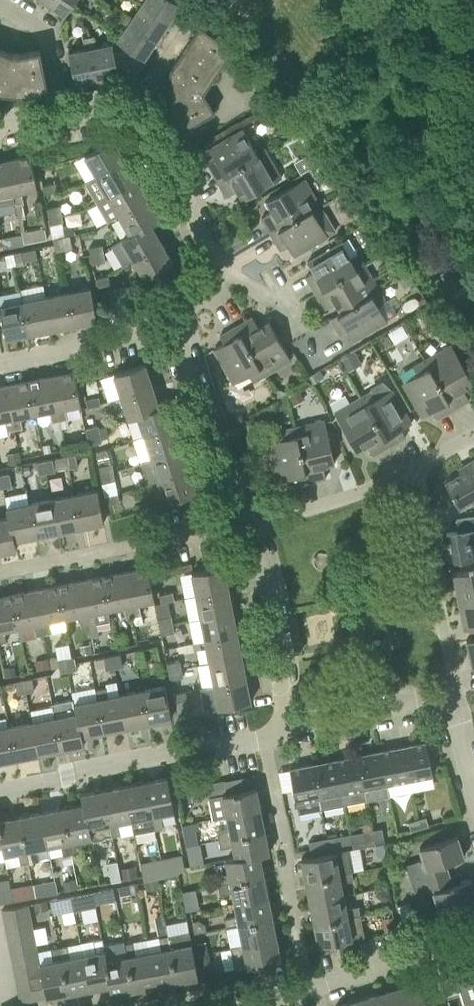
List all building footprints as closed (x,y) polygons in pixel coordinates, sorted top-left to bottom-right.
[(65,15),(75,0),(49,0),(47,3),(65,15)] [(168,22),(181,3),(176,0),(144,0),(142,4),(168,22)] [(157,40),(168,22),(142,4),(133,17),(124,11),(121,15),(157,40)] [(137,75),(147,59),(145,58),(157,40),(121,15),(117,20),(127,27),(117,40),(124,44),(120,49),(137,75)] [(186,46),(220,69),(234,48),(200,25),(186,46)] [(119,78),(137,75),(120,49),(114,51),(113,43),(97,47),(95,36),(89,37),(97,79),(118,75),(119,78)] [(75,84),(97,79),(89,37),(83,38),(85,49),(69,52),(75,84)] [(170,70),(169,113),(180,132),(215,112),(204,93),(220,69),(186,46),(170,70)] [(48,89),(40,49),(18,54),(13,54),(0,49),(0,92),(27,94),(48,89)] [(207,163),(217,179),(266,151),(260,140),(252,144),(243,129),(209,148),(215,159),(207,163)] [(97,176),(126,160),(114,139),(85,155),(97,176)] [(266,151),(217,179),(226,196),(237,189),(243,200),(282,178),(266,151)] [(22,191),(37,188),(31,155),(8,160),(17,204),(24,203),(22,191)] [(17,204),(8,160),(0,161),(0,196),(7,194),(9,206),(17,204)] [(109,196),(137,180),(126,160),(97,176),(109,196)] [(262,217),(271,234),(320,205),(305,178),(266,200),(272,211),(262,217)] [(120,215),(148,199),(137,180),(109,196),(120,215)] [(44,193),(58,191),(56,182),(43,185),(44,193)] [(123,240),(152,224),(160,220),(148,199),(120,215),(130,234),(122,239),(123,240)] [(49,216),(62,213),(60,204),(47,207),(49,216)] [(320,205),(271,234),(281,250),(288,245),(294,256),(328,236),(319,220),(327,216),(320,205)] [(51,224),(64,221),(62,213),(49,216),(51,224)] [(133,258),(163,243),(152,224),(123,240),(133,258)] [(24,244),(22,234),(11,236),(13,246),(24,244)] [(65,249),(73,248),(70,234),(62,236),(65,249)] [(56,251),(65,249),(62,236),(53,238),(56,251)] [(306,276),(316,293),(365,264),(358,253),(351,257),(342,242),(307,262),(313,272),(306,276)] [(163,243),(133,258),(146,280),(174,263),(163,243)] [(91,255),(104,253),(103,244),(89,247),(91,255)] [(16,265),(24,263),(22,250),(13,252),(16,265)] [(8,267),(16,265),(13,252),(5,253),(8,267)] [(92,264),(106,261),(104,253),(91,255),(92,264)] [(336,303),(341,312),(380,290),(365,264),(316,293),(325,309),(336,303)] [(97,286),(110,283),(109,275),(95,278),(97,286)] [(68,291),(75,324),(97,320),(91,286),(68,291)] [(380,290),(341,312),(330,318),(340,335),(347,330),(353,341),(388,321),(379,305),(386,301),(380,290)] [(52,328),(75,324),(68,291),(46,295),(52,328)] [(30,333),(52,328),(46,295),(23,300),(30,333)] [(30,333),(23,300),(0,304),(0,305),(6,337),(30,333)] [(236,326),(264,375),(291,360),(269,321),(259,327),(252,316),(236,326)] [(254,381),(264,375),(236,326),(220,335),(224,343),(214,349),(234,383),(249,374),(254,381)] [(425,359),(454,408),(470,399),(463,388),(473,382),(451,344),(425,359)] [(437,418),(454,408),(425,359),(414,366),(418,373),(403,382),(422,417),(433,411),(437,418)] [(121,396),(153,386),(145,363),(114,373),(121,396)] [(94,367),(84,369),(86,379),(96,378),(94,367)] [(65,407),(81,404),(74,371),(52,376),(60,420),(68,419),(65,407)] [(52,422),(60,420),(52,376),(29,380),(36,413),(50,410),(52,422)] [(21,416),(36,413),(29,380),(6,385),(15,429),(23,427),(21,416)] [(15,429),(6,385),(0,386),(0,420),(5,419),(8,431),(15,429)] [(128,416),(159,406),(153,386),(121,396),(128,416)] [(361,396),(390,445),(406,436),(402,428),(412,423),(392,388),(376,398),(372,390),(361,396)] [(87,407),(101,404),(99,396),(86,398),(87,407)] [(373,455),(390,445),(361,396),(334,412),(357,450),(367,444),(373,455)] [(145,436),(176,426),(169,403),(159,406),(128,416),(129,419),(138,416),(145,436)] [(295,426),(308,482),(326,477),(324,465),(335,462),(325,419),(295,426)] [(87,436),(100,433),(99,425),(85,427),(87,436)] [(152,457),(183,447),(176,426),(145,436),(152,457)] [(289,486),(308,482),(295,426),(283,429),(284,438),(267,442),(276,480),(288,478),(289,486)] [(89,445),(102,442),(100,433),(87,436),(89,445)] [(158,478),(190,468),(183,447),(152,457),(158,478)] [(70,468),(78,466),(76,453),(67,454),(70,468)] [(47,472),(56,471),(53,457),(45,459),(47,472)] [(39,474),(47,472),(45,459),(36,461),(39,474)] [(101,473),(114,471),(112,462),(99,465),(101,473)] [(190,468),(158,478),(166,502),(198,492),(190,468)] [(473,499),(473,468),(447,483),(455,496),(457,495),(463,505),(473,498),(473,499)] [(102,482),(116,479),(114,471),(101,473),(102,482)] [(4,487),(12,485),(10,472),(1,474),(4,487)] [(74,493),(81,526),(104,522),(98,489),(74,493)] [(59,531),(81,526),(74,493),(52,498),(59,531)] [(107,504),(120,501),(118,493),(105,495),(107,504)] [(36,535),(59,531),(52,498),(30,502),(36,535)] [(15,539),(36,535),(30,502),(8,506),(15,539)] [(15,539),(8,506),(6,507),(8,517),(0,519),(0,552),(17,549),(15,539)] [(473,556),(473,516),(456,518),(459,530),(447,532),(451,560),(471,556),(473,556)] [(473,596),(473,556),(471,556),(473,568),(454,572),(459,599),(473,596)] [(197,595),(229,588),(224,566),(192,572),(197,595)] [(140,603),(155,600),(148,567),(125,572),(134,616),(141,615),(140,603)] [(126,618),(134,616),(125,572),(103,576),(109,609),(124,607),(126,618)] [(95,612),(109,609),(103,576),(80,581),(89,625),(97,624),(95,612)] [(82,627),(89,625),(80,581),(59,585),(65,618),(80,615),(82,627)] [(50,621),(65,618),(59,585),(36,589),(44,634),(52,632),(50,621)] [(201,617),(233,611),(229,588),(197,595),(201,617)] [(37,635),(44,634),(36,589),(12,594),(19,627),(35,624),(37,635)] [(161,602),(175,599),(173,591),(159,594),(161,602)] [(19,627),(12,594),(0,596),(0,643),(7,641),(4,630),(19,627)] [(473,637),(473,596),(459,599),(464,627),(470,625),(473,637)] [(206,640),(238,634),(233,611),(201,617),(206,640)] [(160,626),(173,623),(171,615),(158,618),(160,626)] [(161,634),(175,632),(173,623),(160,626),(161,634)] [(210,663),(242,656),(238,634),(206,640),(210,663)] [(137,664),(146,662),(143,649),(135,650),(137,664)] [(115,668),(123,666),(121,653),(112,654),(115,668)] [(107,670),(115,668),(112,654),(104,656),(107,670)] [(69,671),(78,669),(75,656),(67,657),(69,671)] [(215,685),(247,679),(242,656),(210,663),(215,685)] [(61,672),(69,671),(67,657),(58,659),(61,672)] [(169,671),(182,668),(180,660),(167,662),(169,671)] [(170,679),(184,676),(182,668),(169,671),(170,679)] [(26,692),(34,691),(32,677),(24,679),(26,692)] [(18,694),(26,692),(24,679),(15,680),(18,694)] [(247,679),(215,685),(219,708),(251,701),(247,679)] [(142,689),(149,722),(172,717),(165,685),(142,689)] [(126,726),(149,722),(142,689),(119,694),(126,726)] [(175,702),(188,699),(186,690),(173,693),(175,702)] [(104,731),(126,726),(119,694),(98,698),(104,731)] [(83,735),(104,731),(98,698),(76,702),(83,735)] [(84,745),(83,735),(76,702),(74,703),(76,713),(56,717),(62,749),(84,745)] [(39,754),(62,749),(56,717),(32,722),(39,754)] [(16,758),(39,754),(32,722),(10,726),(16,758)] [(16,758),(10,726),(0,728),(0,761),(16,758)] [(402,746),(409,780),(433,775),(427,741),(402,746)] [(387,784),(409,780),(402,746),(380,751),(387,784)] [(364,789),(387,784),(380,751),(357,755),(364,789)] [(341,793),(364,789),(357,755),(334,759),(341,793)] [(320,797),(341,793),(334,759),(314,763),(320,797)] [(323,809),(320,797),(314,763),(290,768),(299,813),(323,809)] [(178,775),(180,785),(190,783),(188,773),(178,775)] [(160,813),(175,811),(168,777),(146,781),(155,827),(162,826),(160,813)] [(147,829),(155,827),(146,781),(125,785),(131,820),(145,817),(147,829)] [(118,822),(131,820),(125,785),(103,790),(112,835),(121,834),(118,822)] [(227,817),(261,810),(257,787),(210,796),(212,805),(224,803),(227,817)] [(105,837),(112,835),(103,790),(84,794),(90,827),(102,825),(105,837)] [(92,837),(90,827),(84,794),(81,794),(83,803),(62,807),(72,853),(80,852),(78,840),(92,837)] [(64,855),(72,853),(62,807),(42,812),(48,846),(62,843),(64,855)] [(220,840),(265,831),(261,810),(227,817),(229,829),(218,831),(220,840)] [(35,849),(48,846),(42,812),(19,816),(28,862),(37,860),(35,849)] [(21,863),(28,862),(19,816),(0,820),(7,854),(19,852),(21,863)] [(420,828),(429,825),(427,816),(417,818),(420,828)] [(411,830),(420,828),(417,818),(408,821),(411,830)] [(196,823),(183,825),(187,846),(200,843),(196,823)] [(375,839),(384,837),(382,827),(373,829),(375,839)] [(365,841),(375,839),(373,829),(364,831),(365,841)] [(226,862),(260,856),(260,855),(270,853),(265,831),(220,840),(221,848),(233,845),(235,857),(225,860),(226,862)] [(423,882),(448,874),(445,863),(464,857),(457,835),(419,848),(423,859),(417,861),(423,882)] [(330,847),(339,845),(338,836),(328,837),(330,847)] [(320,849),(330,847),(328,837),(319,839),(320,849)] [(306,881),(352,872),(351,863),(339,866),(336,852),(302,859),(306,881)] [(184,853),(143,857),(145,875),(186,871),(184,853)] [(218,883),(264,874),(260,856),(226,862),(228,873),(217,875),(218,883)] [(117,859),(107,861),(111,881),(121,880),(117,859)] [(310,901),(344,894),(342,882),(354,880),(352,872),(306,881),(310,901)] [(234,903),(269,896),(264,874),(218,883),(220,892),(232,890),(234,903)] [(439,912),(473,901),(473,889),(471,879),(452,885),(448,874),(423,882),(430,902),(436,900),(439,912)] [(33,885),(36,897),(50,895),(47,882),(33,885)] [(11,889),(14,902),(36,897),(33,885),(11,889)] [(94,891),(97,905),(117,901),(115,887),(94,891)] [(0,891),(0,904),(14,902),(11,889),(0,891)] [(99,919),(97,905),(94,891),(72,895),(75,911),(83,909),(86,922),(99,919)] [(314,923),(361,914),(359,906),(347,908),(344,894),(310,901),(314,923)] [(75,911),(72,895),(51,899),(53,915),(75,911)] [(227,927),(273,918),(269,896),(234,903),(237,916),(225,918),(227,927)] [(4,921),(31,916),(29,904),(2,909),(4,921)] [(318,945),(353,938),(350,925),(362,923),(361,914),(314,923),(318,945)] [(7,933),(34,927),(31,916),(4,921),(7,933)] [(242,943),(277,936),(273,918),(227,927),(229,934),(240,932),(242,943)] [(9,944),(36,939),(34,927),(7,933),(9,944)] [(168,935),(177,981),(199,976),(192,942),(178,945),(176,934),(168,935)] [(156,985),(177,981),(168,935),(160,937),(162,948),(149,951),(156,985)] [(245,959),(234,961),(235,969),(282,960),(277,936),(242,943),(245,959)] [(112,994),(134,989),(126,944),(117,945),(119,957),(107,959),(103,938),(101,939),(110,984),(112,994)] [(12,955),(38,950),(36,939),(9,944),(12,955)] [(90,988),(110,984),(101,939),(94,940),(96,951),(83,954),(90,988)] [(134,989),(156,985),(149,951),(136,953),(133,942),(126,944),(134,989)] [(68,992),(90,988),(83,954),(70,957),(68,945),(59,947),(68,992)] [(47,996),(68,992),(59,947),(51,949),(53,960),(41,962),(43,973),(45,985),(47,996)] [(14,967),(41,962),(38,950),(12,955),(14,967)] [(17,978),(43,973),(41,962),(14,967),(17,978)] [(458,976),(467,1005),(473,1003),(473,971),(458,976)] [(19,990),(45,985),(43,973),(17,978),(19,990)] [(420,980),(399,987),(405,1005),(428,1005),(420,980)] [(21,1001),(47,996),(45,985),(19,990),(21,1001)] [(399,987),(378,993),(382,1005),(405,1005),(399,987)] [(378,993),(356,1000),(358,1005),(382,1005),(378,993)]
